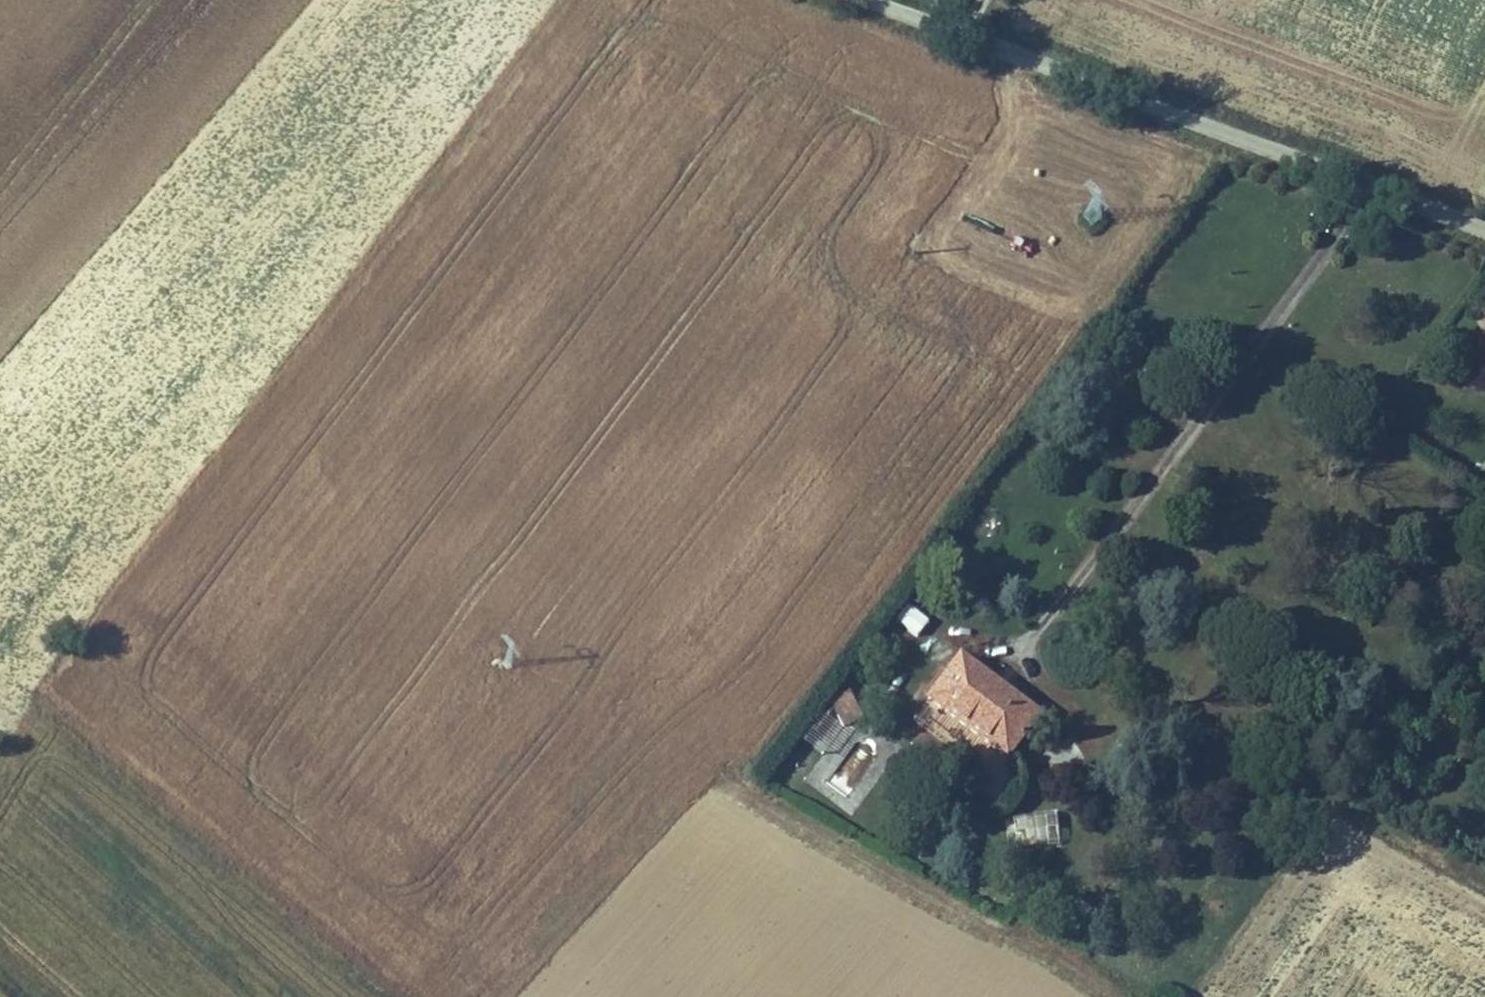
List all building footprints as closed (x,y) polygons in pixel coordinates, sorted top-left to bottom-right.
[(1483,457),(1473,474),(1484,481),(1484,459),(1483,457)] [(906,601),(892,618),(915,636),(928,620),(906,601)] [(943,674),(924,700),(1008,762),(1043,716),(959,654),(943,674)] [(917,694),(924,700),(943,674),(936,669),(917,694)] [(828,697),(834,726),(859,720),(852,692),(828,697)] [(850,795),(871,752),(833,735),(813,778),(850,795)] [(1010,845),(1057,842),(1055,813),(1008,816),(1010,845)]
